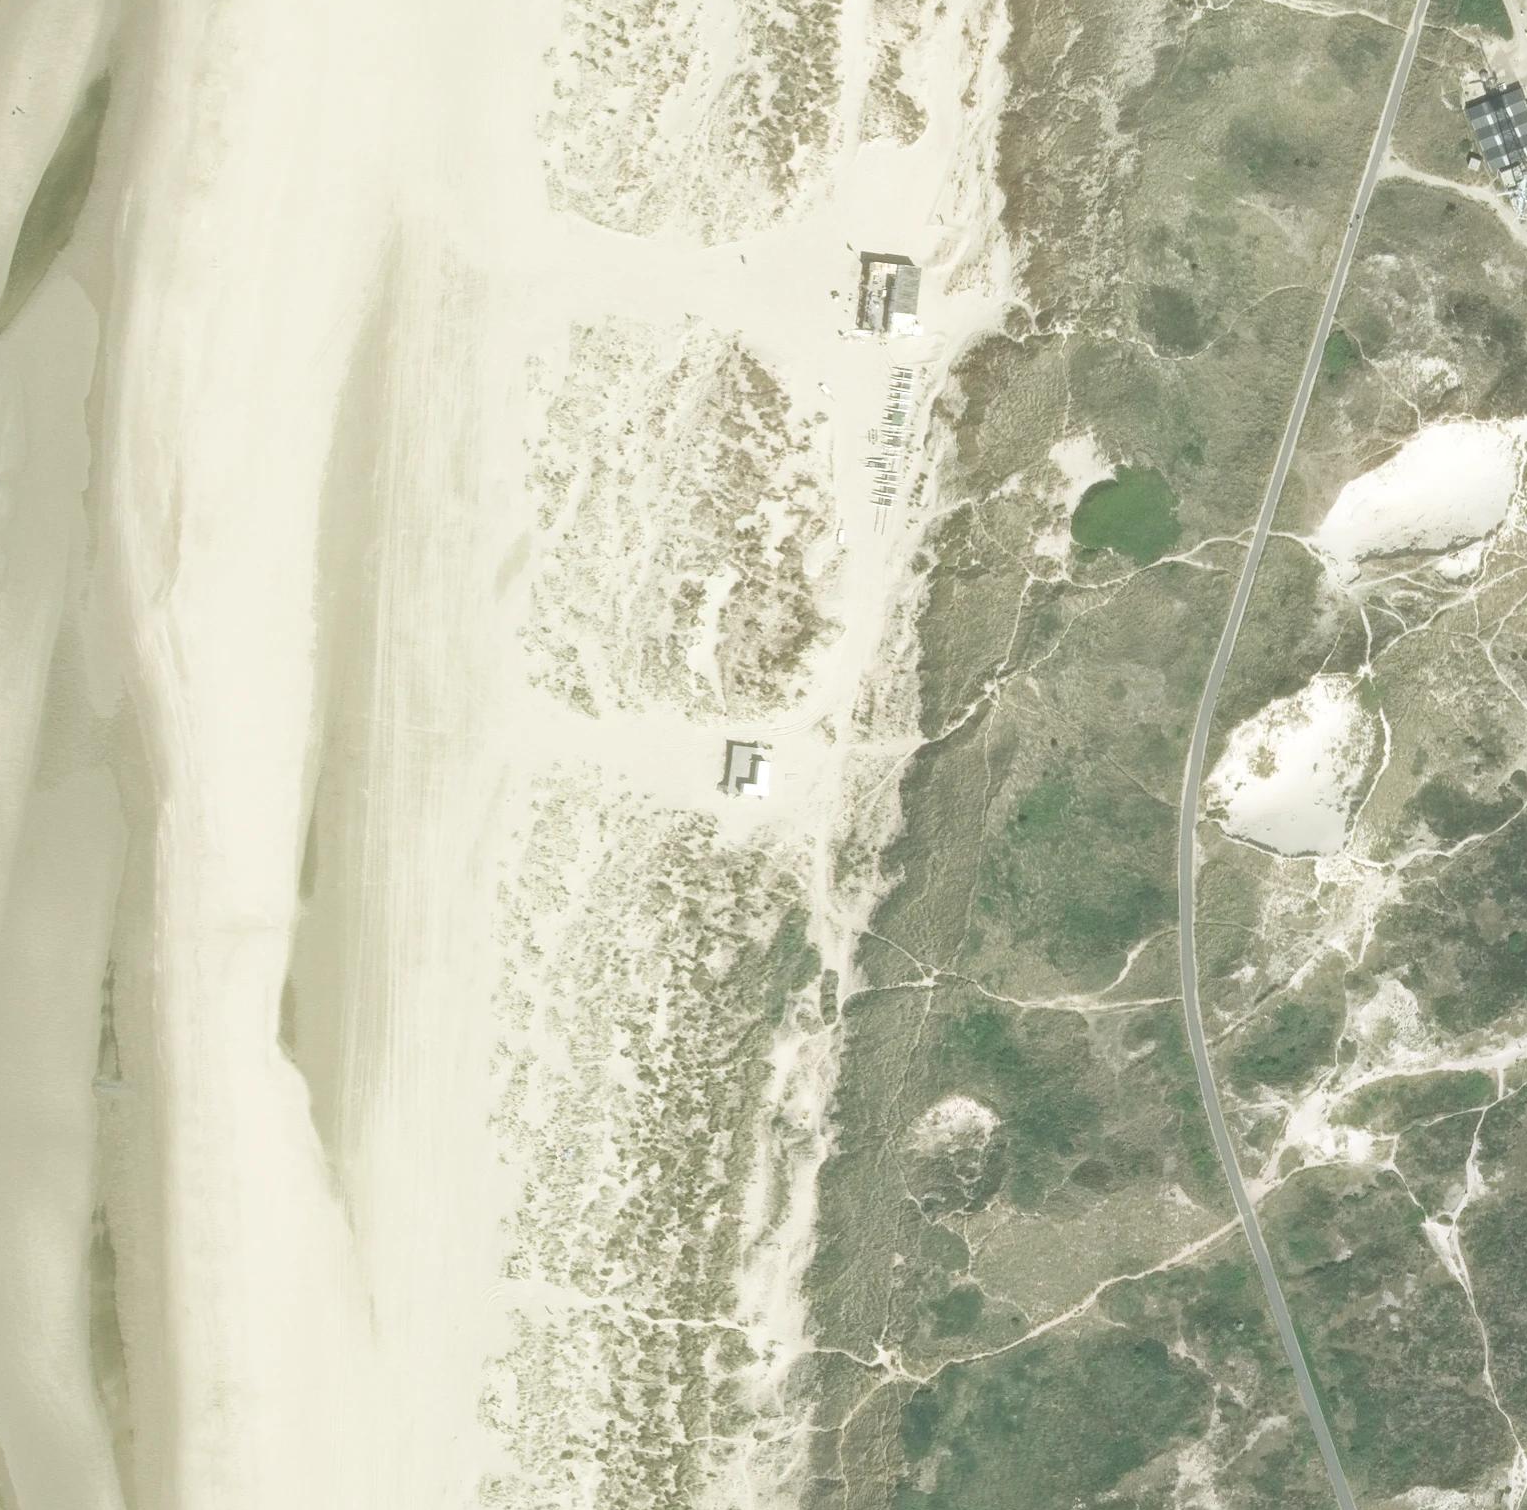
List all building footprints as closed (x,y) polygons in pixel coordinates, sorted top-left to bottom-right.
[(1495,97),(1467,109),(1492,171),(1526,156),(1526,102),(1521,87),(1495,97)] [(1469,166),(1478,169),(1481,160),(1472,157),(1469,166)] [(1501,171),(1506,183),(1524,175),(1520,164),(1501,171)] [(1512,197),(1516,208),(1526,204),(1526,191),(1512,197)]
